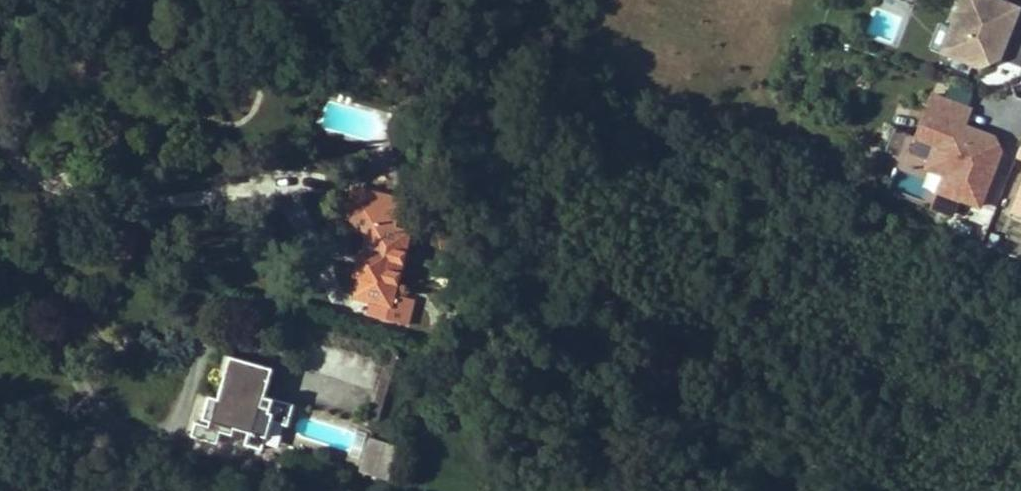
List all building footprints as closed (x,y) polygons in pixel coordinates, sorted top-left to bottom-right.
[(988,0),(958,0),(935,58),(975,73),(999,66),(1020,12),(988,0)] [(379,43),(377,52),(395,57),(398,48),(379,43)] [(1003,140),(963,127),(972,101),(929,87),(913,138),(894,132),(887,153),(898,156),(893,172),(933,184),(924,212),(950,220),(955,204),(980,212),(1003,140)] [(1011,210),(1020,214),(1020,183),(1011,210)] [(377,303),(374,317),(404,326),(411,299),(391,294),(407,232),(394,229),(400,202),(351,189),(344,213),(356,229),(366,230),(368,240),(365,252),(359,277),(366,278),(360,298),(371,301),(377,303)] [(990,215),(970,208),(962,232),(982,239),(990,215)] [(448,245),(444,231),(436,234),(440,247),(448,245)] [(352,275),(359,277),(365,252),(358,250),(352,275)] [(360,298),(366,278),(359,277),(353,296),(360,298)] [(374,317),(377,303),(371,301),(368,316),(374,317)] [(194,421),(190,434),(216,442),(219,430),(230,433),(232,427),(247,431),(243,444),(259,449),(267,420),(285,425),(291,403),(261,395),(269,367),(228,356),(216,398),(208,396),(202,417),(211,420),(209,426),(194,421)] [(370,437),(359,472),(387,481),(398,447),(370,437)]
